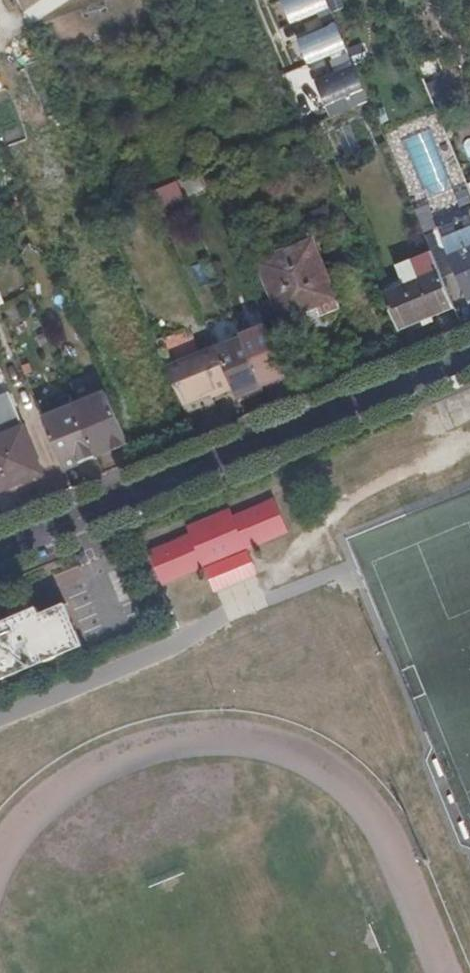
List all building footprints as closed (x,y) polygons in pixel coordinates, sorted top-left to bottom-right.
[(283,4),(293,26),(328,10),(324,0),(291,0),(283,4)] [(337,28),(300,44),(310,68),(348,51),(337,28)] [(355,71),(318,86),(328,109),(364,94),(355,71)] [(350,124),(336,128),(344,151),(358,147),(350,124)] [(202,192),(197,180),(181,186),(186,199),(202,192)] [(156,189),(160,206),(184,201),(180,184),(156,189)] [(300,238),(335,224),(328,207),(293,221),(300,238)] [(297,248),(326,315),(340,309),(312,242),(297,248)] [(466,250),(464,246),(448,253),(457,274),(462,272),(469,292),(469,248),(466,250)] [(319,317),(326,315),(297,248),(257,265),(282,323),(283,325),(287,328),(291,329),(296,329),(301,327),(305,323),(306,317),(305,312),(315,307),(319,317)] [(398,267),(405,285),(439,271),(432,253),(413,261),(398,267)] [(384,294),(400,332),(456,308),(440,270),(439,271),(405,285),(384,294)] [(235,389),(239,399),(263,389),(262,386),(287,376),(266,328),(242,338),(242,340),(218,350),(235,389)] [(217,348),(168,368),(177,389),(184,406),(202,398),(200,393),(209,389),(211,394),(213,398),(235,389),(218,350),(217,348)] [(200,393),(202,398),(211,394),(209,389),(200,393)] [(128,441),(108,393),(76,407),(96,455),(128,441)] [(96,455),(76,407),(45,420),(63,465),(78,459),(80,465),(97,458),(96,455)] [(9,433),(24,427),(21,421),(6,428),(9,433)] [(24,427),(9,433),(0,437),(0,491),(43,474),(24,427)] [(129,444),(128,441),(96,455),(97,458),(129,444)] [(78,459),(63,465),(66,471),(80,465),(78,459)] [(221,565),(220,562),(214,545),(253,529),(260,546),(262,549),(305,531),(289,492),(247,509),(245,503),(201,521),(203,527),(162,544),(178,583),(221,565)] [(214,545),(220,562),(260,546),(253,529),(214,545)] [(28,611),(52,602),(47,590),(23,599),(28,611)] [(52,602),(28,611),(1,622),(4,629),(0,630),(0,678),(96,638),(79,597),(54,607),(52,602)]
